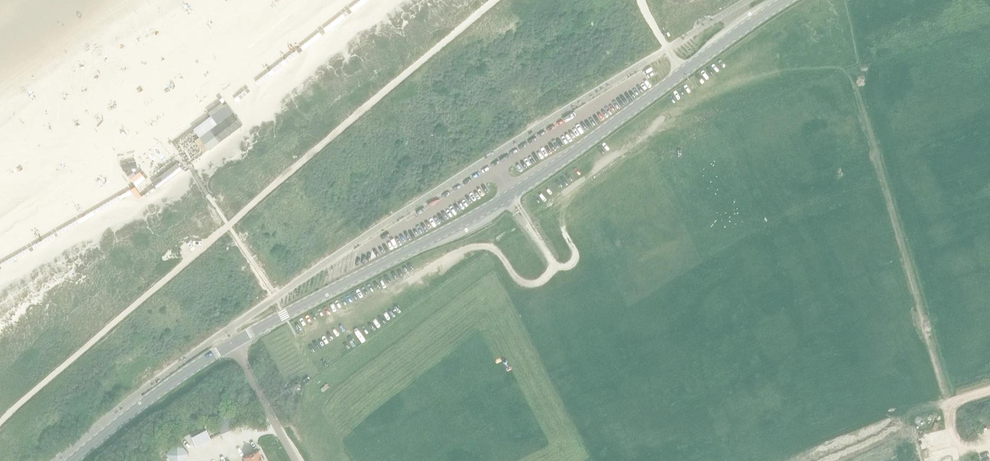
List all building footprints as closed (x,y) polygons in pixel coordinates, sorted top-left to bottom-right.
[(232,111),(199,135),(206,144),(239,119),(232,111)] [(181,167),(177,163),(152,182),(156,187),(181,167)] [(221,431),(235,424),(227,407),(213,414),(221,431)] [(206,429),(192,436),(196,444),(210,437),(206,429)] [(258,448),(244,455),(247,460),(264,460),(258,448)]
